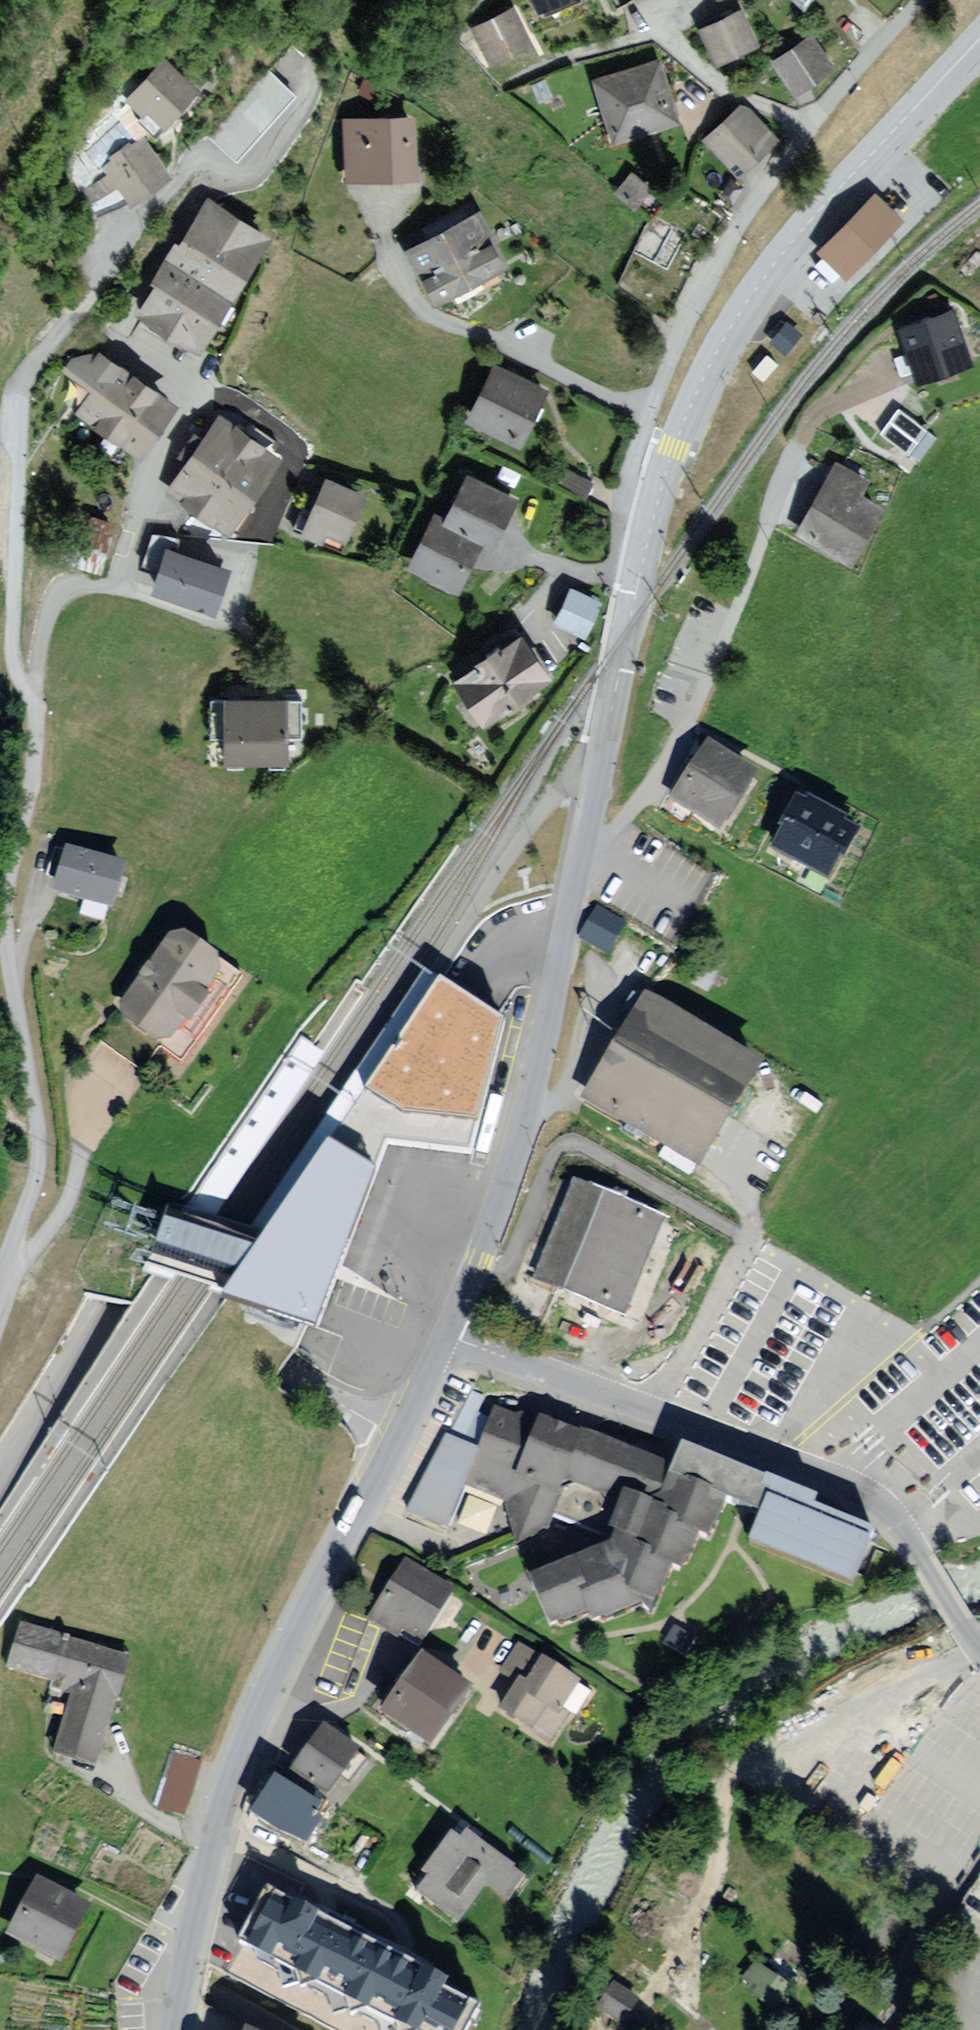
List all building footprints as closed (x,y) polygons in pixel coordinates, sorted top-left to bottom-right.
[(744,10),(695,31),(711,67),(760,46),(744,10)] [(514,14),(478,31),(493,60),(528,43),(514,14)] [(813,36),(771,64),(791,98),(834,69),(813,36)] [(163,59),(119,102),(154,137),(197,94),(163,59)] [(657,65),(596,83),(613,140),(674,122),(657,65)] [(549,79),(532,86),(540,105),(551,101),(556,114),(570,108),(564,94),(557,97),(549,79)] [(742,111),(709,137),(732,166),(765,140),(742,111)] [(407,121),(349,122),(350,173),(408,172),(407,121)] [(165,177),(138,142),(84,183),(103,224),(165,177)] [(268,240),(207,202),(136,312),(197,351),(268,240)] [(897,222),(877,202),(825,254),(846,274),(897,222)] [(479,216),(414,248),(439,298),(504,266),(479,216)] [(953,312),(901,331),(918,378),(971,359),(953,312)] [(181,408),(93,344),(71,375),(92,390),(73,417),(139,465),(181,408)] [(538,391),(495,370),(474,412),(517,434),(538,391)] [(927,430),(899,410),(881,434),(908,455),(927,430)] [(218,413),(162,490),(230,538),(285,461),(218,413)] [(869,482),(840,465),(802,527),(849,555),(877,509),(859,499),(869,482)] [(355,497),(318,480),(295,532),(332,548),(355,497)] [(468,482),(449,525),(435,519),(414,566),(459,586),(476,548),(480,539),(490,544),(506,507),(509,500),(468,482)] [(122,535),(74,520),(60,564),(109,579),(122,535)] [(159,549),(146,593),(215,612),(228,568),(159,549)] [(572,593),(559,617),(582,629),(595,605),(572,593)] [(520,637),(461,675),(487,715),(546,677),(520,637)] [(288,692),(216,691),(216,767),(287,767),(288,692)] [(705,748),(672,800),(715,827),(748,776),(705,748)] [(805,804),(779,849),(828,878),(854,832),(805,804)] [(126,865),(64,845),(47,895),(110,915),(126,865)] [(596,905),(576,935),(609,955),(628,925),(596,905)] [(222,963),(171,927),(110,1011),(162,1047),(222,963)] [(283,1210),(439,979),(432,973),(424,969),(245,1235),(262,1241),(283,1210)] [(469,999),(439,979),(283,1210),(262,1241),(226,1297),(310,1324),(339,1246),(373,1155),(378,1142),(385,1142),(444,1151),(472,1154),(506,1024),(469,999)] [(756,1069),(644,1001),(587,1094),(699,1162),(756,1069)] [(212,1222),(328,1053),(314,1044),(299,1034),(183,1212),(212,1222)] [(663,1220),(577,1184),(538,1279),(623,1315),(663,1220)] [(212,1222),(183,1212),(167,1206),(143,1270),(226,1297),(262,1241),(245,1235),(212,1222)] [(447,1436),(408,1512),(452,1529),(469,1486),(509,1501),(511,1507),(552,1632),(589,1618),(594,1631),(639,1613),(649,1618),(672,1564),(684,1569),(698,1535),(707,1539),(725,1501),(763,1517),(752,1546),(853,1587),(874,1532),(815,1508),(818,1502),(683,1446),(672,1471),(549,1422),(545,1427),(498,1405),(480,1447),(447,1436)] [(391,1589),(373,1617),(415,1644),(448,1594),(406,1566),(391,1589)] [(130,1658),(25,1622),(11,1663),(74,1685),(52,1748),(93,1763),(130,1658)] [(501,1670),(520,1682),(516,1689),(502,1710),(549,1741),(571,1706),(561,1700),(574,1680),(540,1659),(518,1644),(501,1670)] [(466,1691),(424,1663),(410,1683),(406,1689),(394,1681),(372,1712),(425,1750),(466,1691)] [(314,1752),(298,1772),(325,1792),(354,1754),(328,1733),(314,1752)] [(201,1762),(172,1753),(154,1809),(183,1818),(201,1762)] [(270,1793),(255,1815),(304,1847),(330,1807),(281,1775),(270,1793)] [(463,1838),(451,1829),(422,1869),(428,1873),(418,1888),(461,1919),(486,1884),(509,1901),(527,1876),(514,1867),(516,1864),(468,1830),(463,1838)] [(57,1895),(33,1882),(6,1930),(58,1959),(85,1911),(57,1895)] [(261,1894),(230,1951),(380,2029),(467,2029),(478,2009),(261,1894)] [(795,1990),(755,1958),(733,1986),(773,2018),(795,1990)] [(641,1997),(611,1981),(595,2010),(625,2026),(641,1997)]
